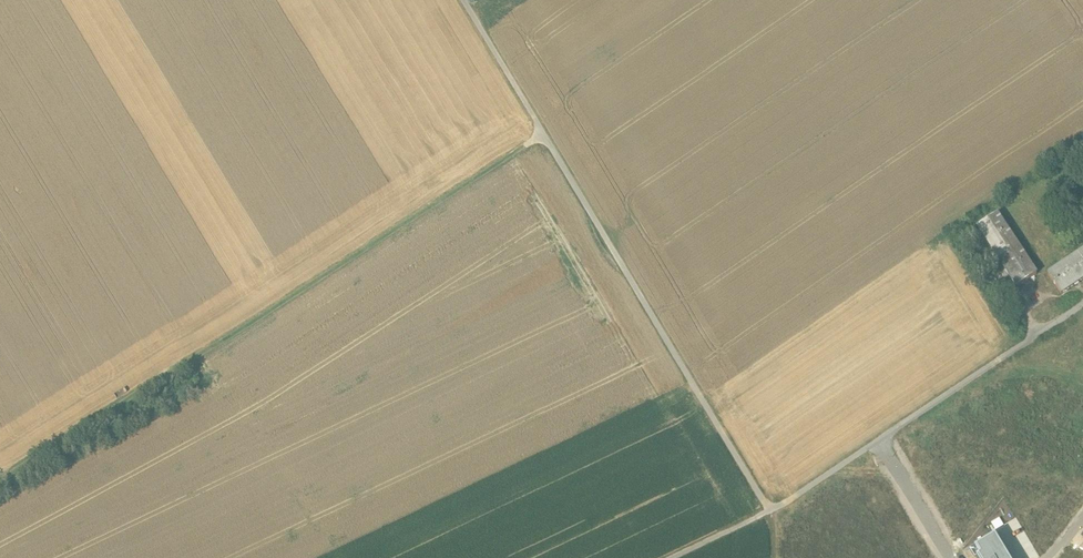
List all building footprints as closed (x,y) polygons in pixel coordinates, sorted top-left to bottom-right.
[(1018,244),(998,214),(979,226),(999,257),(1018,244)] [(1039,275),(1018,244),(999,257),(1019,287),(1039,275)] [(1048,275),(1062,295),(1082,280),(1082,263),(1078,255),(1048,275)] [(996,533),(975,546),(979,554),(977,556),(978,557),(1010,557),(996,533)]
